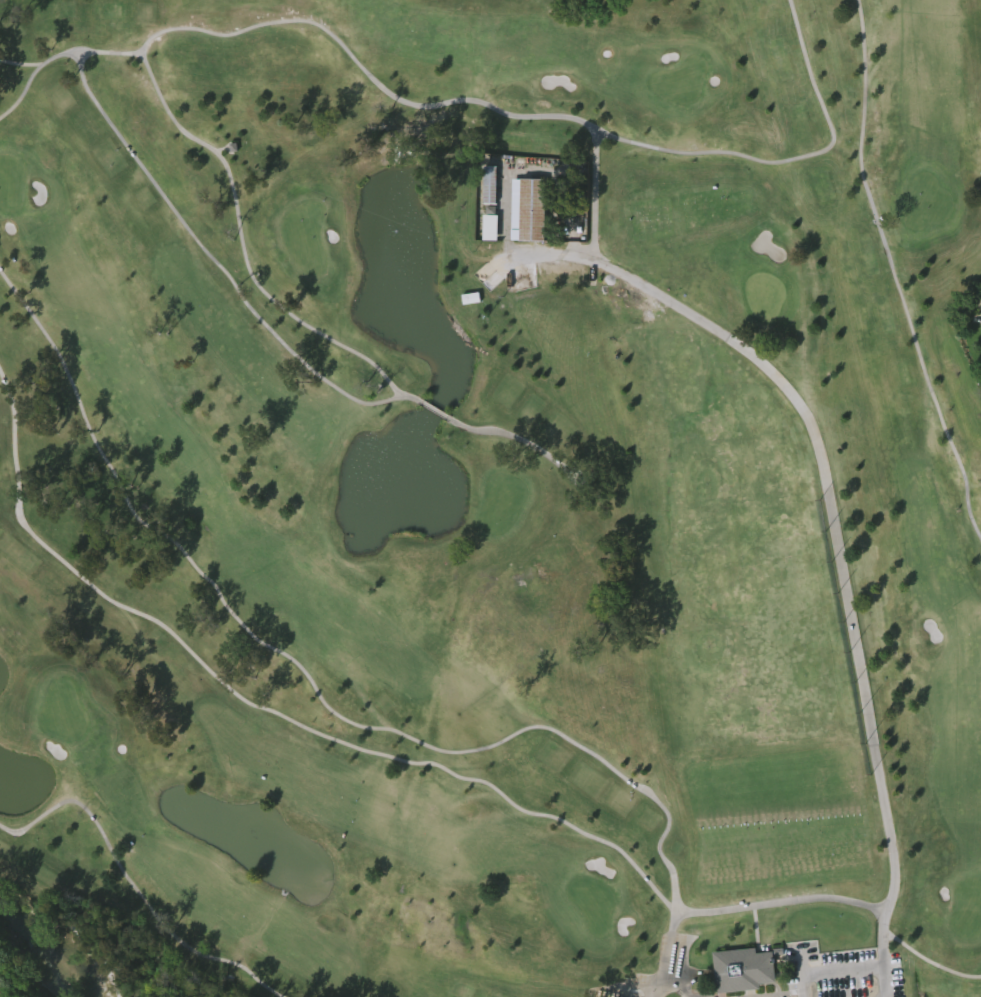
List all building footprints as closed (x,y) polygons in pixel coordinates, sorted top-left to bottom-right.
[(495,203),(484,203),(484,167),(495,167),(495,203)] [(511,241),(511,179),(544,179),(544,241),(511,241)] [(497,241),(483,241),(483,214),(497,214),(497,241)] [(462,305),(460,296),(479,293),(480,302),(462,305)] [(716,991),(712,951),(755,947),(756,951),(771,950),(775,986),(716,991)]
